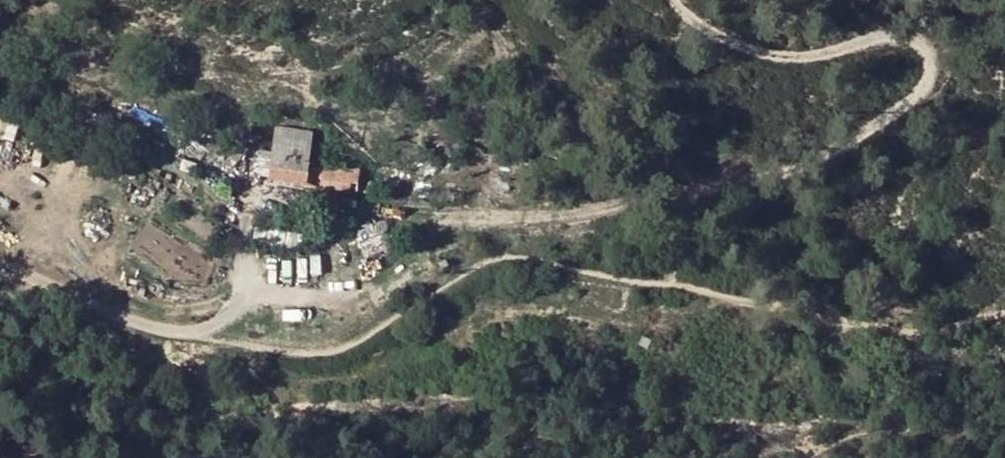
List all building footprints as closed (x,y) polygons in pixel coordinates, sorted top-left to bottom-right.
[(285,119),(285,112),(253,107),(249,136),(334,149),(337,128),(285,119)]
